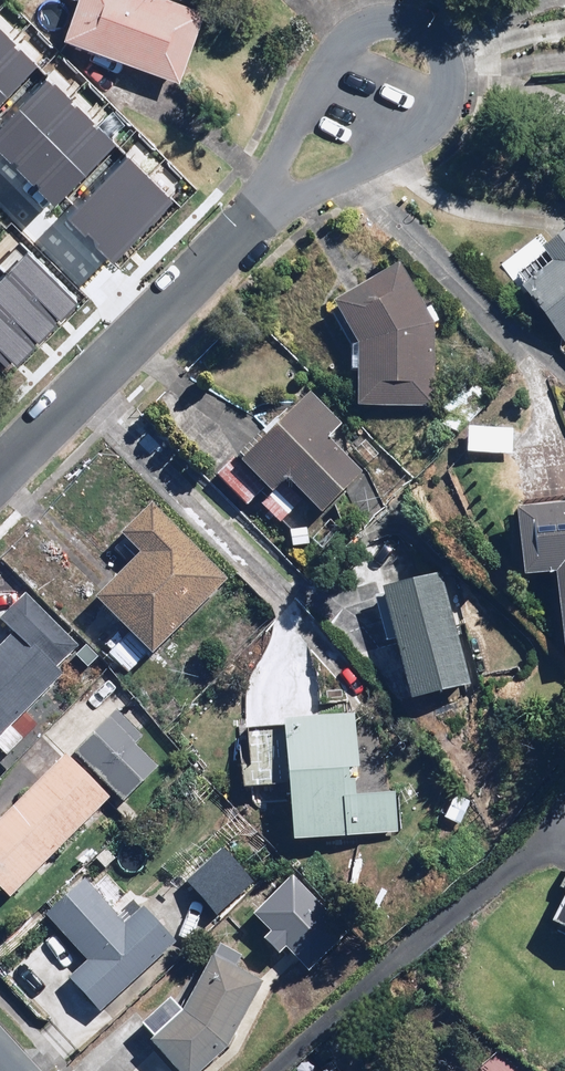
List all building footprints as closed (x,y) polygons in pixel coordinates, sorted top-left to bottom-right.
[(64,40),(182,82),(206,14),(167,0),(79,0),(64,40)] [(0,30),(0,57),(14,43),(0,30)] [(14,43),(0,57),(0,101),(36,64),(14,43)] [(48,79),(0,128),(0,154),(9,162),(70,100),(48,79)] [(92,121),(70,100),(9,162),(31,184),(92,121)] [(114,142),(92,121),(31,184),(53,205),(114,142)] [(151,178),(129,157),(68,219),(90,241),(151,178)] [(173,199),(151,178),(90,241),(112,262),(173,199)] [(562,344),(564,342),(564,238),(545,255),(549,261),(515,290),(562,344)] [(28,255),(6,276),(56,324),(77,302),(28,255)] [(358,406),(433,407),(433,324),(439,320),(431,307),(424,311),(397,266),(335,303),(358,342),(358,346),(351,346),(351,373),(358,373),(358,406)] [(0,283),(0,313),(34,345),(56,324),(6,276),(0,283)] [(13,367),(34,345),(0,313),(0,355),(13,367)] [(342,424),(309,391),(287,413),(283,409),(216,476),(246,506),(257,495),(281,520),(305,497),(320,513),(363,472),(329,438),(342,424)] [(512,428),(468,426),(467,455),(511,457),(512,428)] [(230,585),(153,503),(120,535),(140,556),(98,596),(111,610),(87,632),(127,674),(151,651),(155,656),(230,585)] [(564,649),(564,503),(518,509),(527,577),(555,573),(564,649)] [(442,571),(381,586),(411,701),(472,685),(442,571)] [(9,758),(38,729),(24,715),(63,675),(77,689),(98,668),(24,595),(1,618),(14,631),(0,645),(0,749),(9,758)] [(143,734),(118,708),(74,752),(124,803),(158,769),(133,744),(143,734)] [(359,796),(353,714),(286,719),(295,842),(397,834),(394,794),(359,796)] [(67,755),(0,822),(0,890),(9,898),(109,798),(67,755)] [(474,803),(452,793),(442,818),(464,827),(474,803)] [(250,885),(220,850),(187,878),(218,913),(250,885)] [(271,931),(265,937),(280,951),(286,945),(310,968),(346,930),(290,877),(255,915),(271,931)] [(113,1026),(188,958),(143,908),(125,924),(84,879),(46,914),(88,960),(69,978),(113,1026)] [(551,922),(564,929),(564,895),(551,922)] [(261,981),(235,967),(241,956),(223,946),(217,958),(212,955),(184,1008),(149,1044),(176,1070),(202,1070),(228,1045),(261,981)]
